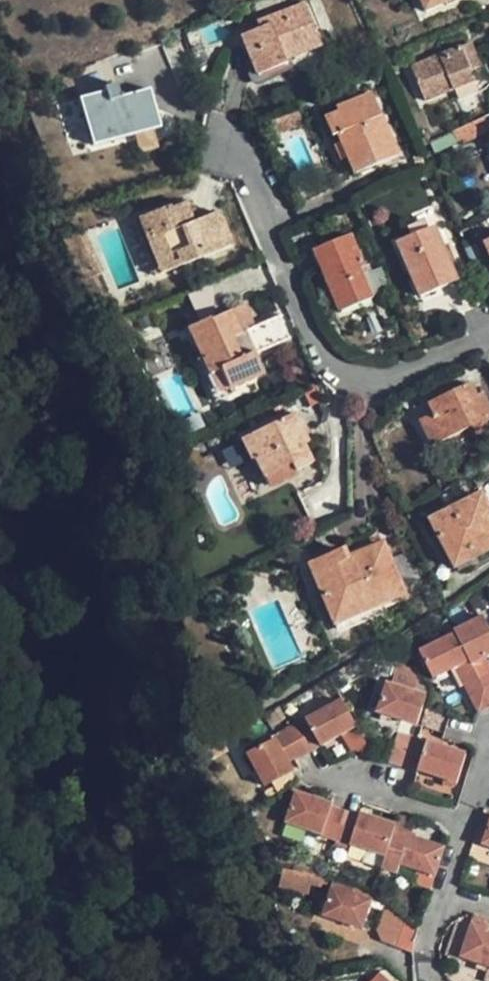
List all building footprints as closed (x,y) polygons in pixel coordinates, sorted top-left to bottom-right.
[(427,11),(450,2),(450,0),(422,0),(427,11)] [(322,45),(306,6),(286,14),(288,19),(244,38),(260,78),(289,67),(286,61),(322,45)] [(481,69),(471,45),(412,70),(425,104),(475,83),(472,74),(481,69)] [(156,122),(148,90),(118,97),(114,84),(103,88),(104,93),(79,101),(91,148),(112,143),(110,134),(156,122)] [(400,156),(373,95),(354,104),(355,109),(327,121),(335,138),(340,137),(356,174),(400,156)] [(298,106),(271,119),(280,139),(307,127),(298,106)] [(486,121),(455,133),(459,143),(464,142),(466,144),(488,134),(488,130),(486,121)] [(187,201),(140,219),(161,275),(232,249),(218,213),(195,221),(187,201)] [(161,275),(140,219),(132,222),(153,279),(161,275)] [(457,282),(435,230),(399,245),(421,297),(457,282)] [(367,267),(354,237),(314,253),(341,313),(373,299),(362,269),(367,267)] [(377,291),(390,285),(380,267),(368,274),(377,291)] [(269,350),(259,327),(240,335),(229,314),(210,322),(207,322),(187,331),(200,361),(196,364),(215,404),(232,397),(230,391),(263,376),(255,357),(269,350)] [(485,396),(479,398),(472,386),(431,406),(435,416),(422,422),(433,445),(472,427),(476,434),(488,428),(488,404),(485,396)] [(314,464),(301,436),(306,432),(296,413),(241,441),(251,460),(255,460),(268,486),(314,464)] [(483,496),(432,521),(456,568),(488,551),(488,509),(483,496)] [(406,594),(385,544),(352,559),(347,550),(311,565),(337,626),(406,594)] [(457,630),(458,633),(472,662),(475,665),(488,657),(488,621),(487,617),(457,630)] [(472,662),(458,633),(426,648),(439,677),(458,668),(472,662)] [(482,681),(475,665),(472,662),(458,668),(468,688),(482,681)] [(428,707),(432,694),(391,680),(380,711),(422,725),(428,707)] [(482,681),(468,688),(481,713),(488,709),(488,695),(482,681)] [(313,712),(327,743),(348,733),(362,726),(347,695),(313,712)] [(280,705),(263,715),(269,729),(286,719),(280,705)] [(448,731),(454,716),(433,709),(429,724),(448,731)] [(310,743),(313,751),(327,743),(313,712),(298,719),(310,743)] [(291,751),(310,743),(298,719),(283,727),(284,730),(249,746),(265,778),(295,763),(291,751)] [(353,743),(368,748),(370,742),(362,726),(348,733),(353,743)] [(400,730),(391,759),(408,766),(418,736),(400,730)] [(418,736),(408,766),(422,770),(431,739),(418,736)] [(431,739),(422,770),(459,781),(467,751),(431,739)] [(323,834),(333,804),(334,801),(296,787),(285,820),(323,834)] [(338,839),(348,809),(333,804),(323,834),(338,839)] [(362,812),(348,809),(338,839),(351,843),(362,812)] [(362,812),(351,843),(387,856),(393,839),(399,822),(362,812)] [(416,847),(421,831),(399,822),(393,839),(416,847)] [(402,859),(437,870),(448,839),(421,831),(416,847),(393,839),(387,856),(385,862),(400,867),(402,859)] [(277,890),(310,900),(314,888),(321,891),(323,882),(282,870),(277,890)] [(364,927),(374,898),(336,886),(326,915),(364,927)] [(406,923),(386,908),(376,932),(380,940),(396,947),(406,923)] [(457,953),(464,928),(451,923),(442,948),(457,953)] [(481,940),(482,934),(464,928),(457,953),(453,962),(488,974),(488,942),(481,940)] [(381,968),(394,980),(402,970),(391,959),(381,968)]
